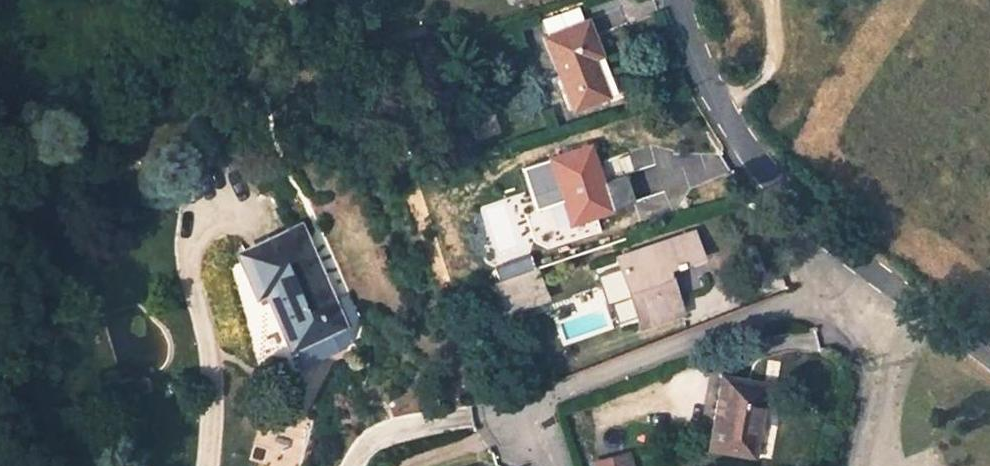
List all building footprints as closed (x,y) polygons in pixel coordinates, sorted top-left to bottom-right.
[(338,1),(332,4),(341,27),(347,24),(338,1)] [(588,21),(545,38),(574,109),(608,95),(593,57),(601,54),(588,21)] [(590,146),(551,159),(572,222),(610,209),(590,146)] [(301,228),(241,255),(259,297),(272,292),(276,302),(273,304),(293,348),(345,326),(301,228)] [(693,233),(619,257),(639,321),(679,308),(667,267),(701,256),(693,233)] [(545,298),(537,271),(496,285),(505,312),(545,298)] [(753,456),(765,386),(722,377),(709,448),(753,456)] [(627,450),(593,460),(594,465),(631,465),(627,450)]
